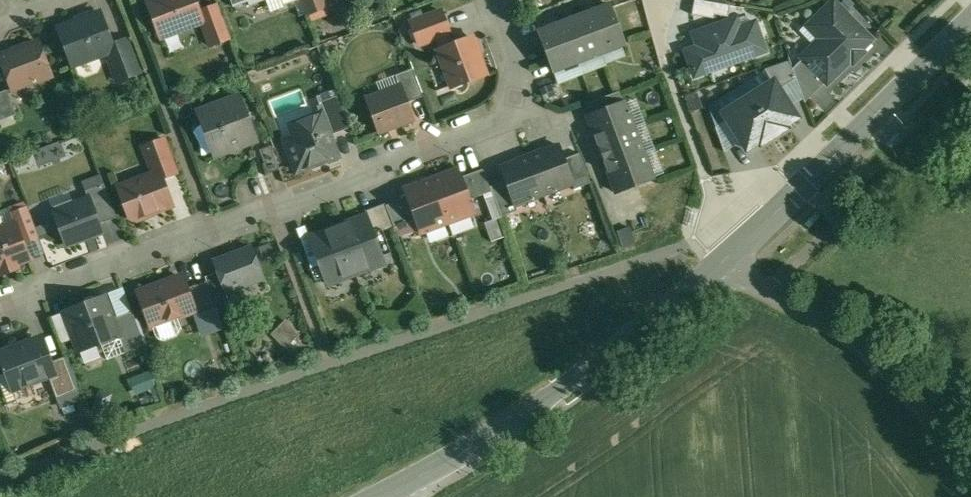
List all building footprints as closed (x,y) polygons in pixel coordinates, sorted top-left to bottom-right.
[(196,0),(152,0),(148,1),(160,32),(173,27),(174,29),(180,32),(189,29),(191,23),(201,19),(203,19),(200,12),(196,0)] [(308,13),(327,6),(325,0),(303,0),(308,13)] [(732,18),(734,4),(705,0),(701,0),(699,13),(732,18)] [(872,40),(834,1),(815,20),(823,29),(823,37),(802,58),(804,59),(826,82),(828,84),(872,40)] [(219,5),(200,12),(203,19),(201,19),(212,46),(232,38),(219,5)] [(611,5),(587,14),(601,54),(625,44),(611,5)] [(442,11),(412,22),(420,45),(450,34),(442,11)] [(92,14),(79,19),(77,22),(60,28),(74,66),(114,51),(115,50),(113,45),(101,13),(94,15),(92,14)] [(587,14),(564,23),(578,62),(601,54),(587,14)] [(736,18),(693,33),(698,47),(686,51),(694,76),(765,51),(755,22),(739,27),(736,18)] [(564,23),(539,32),(554,71),(578,62),(564,23)] [(473,38),(439,50),(453,87),(487,74),(473,38)] [(128,39),(113,45),(115,50),(114,51),(117,60),(111,62),(119,81),(140,73),(128,39)] [(39,43),(2,57),(14,89),(37,80),(41,83),(50,79),(52,75),(39,43)] [(826,82),(804,59),(793,69),(806,103),(826,82)] [(414,69),(396,75),(402,90),(403,89),(408,103),(424,97),(414,69)] [(774,81),(723,113),(746,149),(764,138),(766,141),(781,131),(779,128),(797,117),(774,81)] [(402,90),(388,95),(381,92),(372,96),(369,102),(380,132),(414,119),(408,103),(403,89),(402,90)] [(0,93),(0,121),(18,115),(8,90),(0,93)] [(336,90),(318,97),(321,105),(339,98),(336,90)] [(620,92),(588,103),(592,115),(624,103),(620,92)] [(239,97),(203,111),(220,154),(232,149),(233,151),(236,152),(241,150),(244,148),(243,146),(256,140),(239,97)] [(351,128),(340,98),(339,98),(321,105),(318,106),(321,114),(322,114),(331,136),(351,128)] [(592,115),(588,116),(602,152),(600,156),(604,157),(617,193),(654,179),(626,102),(624,103),(592,115)] [(321,114),(299,123),(303,134),(286,140),(298,171),(338,156),(331,136),(322,114),(321,114)] [(165,139),(144,147),(154,174),(161,172),(163,178),(178,173),(165,139)] [(35,153),(40,165),(67,155),(62,142),(35,153)] [(272,146),(261,150),(269,174),(281,170),(272,146)] [(565,159),(560,146),(531,157),(545,194),(573,184),(574,183),(565,159)] [(580,153),(565,159),(574,183),(573,184),(575,189),(592,183),(580,153)] [(531,157),(501,168),(506,181),(515,205),(516,205),(545,194),(531,157)] [(484,169),(461,177),(470,200),(492,192),(491,187),(484,169)] [(459,170),(439,177),(439,176),(432,179),(448,222),(474,212),(470,200),(461,177),(459,170)] [(154,174),(119,187),(130,216),(140,220),(149,217),(151,214),(173,205),(163,178),(161,172),(154,174)] [(432,179),(426,181),(426,182),(406,190),(409,197),(418,220),(420,226),(422,232),(448,222),(432,179)] [(506,181),(491,187),(492,192),(502,217),(518,210),(516,205),(515,205),(506,181)] [(118,218),(105,184),(86,191),(89,198),(90,198),(100,224),(118,218)] [(409,197),(387,206),(394,226),(395,228),(418,220),(409,197)] [(89,198),(55,212),(67,245),(103,232),(100,224),(90,198),(89,198)] [(386,204),(375,208),(383,231),(394,226),(387,206),(386,204)] [(383,231),(375,208),(365,211),(367,216),(374,234),(383,231)] [(367,216),(339,227),(357,273),(385,263),(374,234),(367,216)] [(490,223),(497,241),(509,237),(502,219),(490,223)] [(418,220),(395,228),(398,235),(420,226),(418,220)] [(0,231),(0,270),(30,259),(17,225),(0,231)] [(307,226),(297,229),(304,247),(313,244),(311,237),(307,226)] [(339,227),(311,237),(313,244),(317,255),(328,284),(357,273),(339,227)] [(313,244),(304,247),(308,258),(317,255),(313,244)] [(252,246),(238,252),(239,254),(216,263),(219,272),(226,291),(264,277),(252,246)] [(219,272),(206,277),(208,281),(213,296),(226,291),(219,272)] [(182,277),(140,293),(153,326),(194,311),(195,311),(187,289),(182,277)] [(208,281),(187,289),(195,311),(194,311),(196,316),(216,308),(220,318),(221,317),(217,308),(217,307),(213,296),(208,281)] [(226,291),(213,296),(217,307),(218,309),(231,305),(226,291)] [(107,297),(65,312),(80,351),(82,355),(98,348),(97,345),(120,336),(121,336),(115,319),(107,297)] [(133,311),(115,319),(121,336),(120,336),(126,353),(146,345),(133,311)] [(185,321),(161,328),(164,339),(188,332),(185,321)] [(0,354),(7,373),(12,371),(18,388),(49,376),(56,373),(52,362),(49,354),(45,356),(38,339),(0,354)] [(65,357),(52,362),(56,373),(49,376),(57,398),(78,391),(65,357)] [(140,393),(163,387),(158,371),(135,377),(140,393)]
